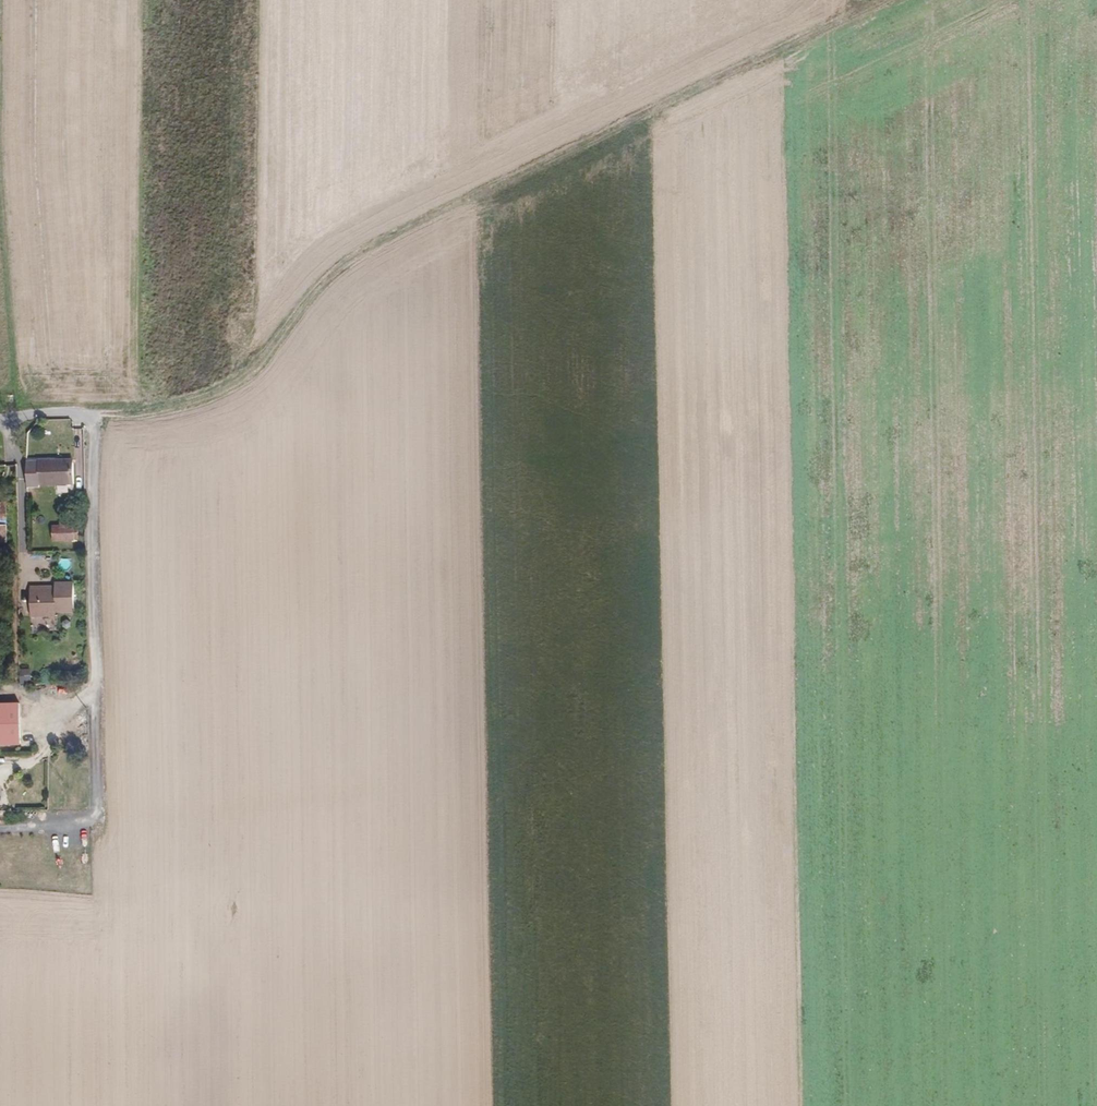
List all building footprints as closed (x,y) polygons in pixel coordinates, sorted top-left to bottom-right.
[(76,483),(76,461),(42,461),(42,484),(76,483)] [(11,546),(9,503),(0,503),(0,546),(11,546)] [(77,540),(77,522),(55,522),(55,541),(77,540)] [(78,608),(77,580),(59,581),(57,585),(33,584),(33,614),(59,615),(59,608),(78,608)] [(31,683),(31,669),(22,669),(21,684),(31,683)] [(21,702),(0,703),(0,747),(23,746),(21,702)]
